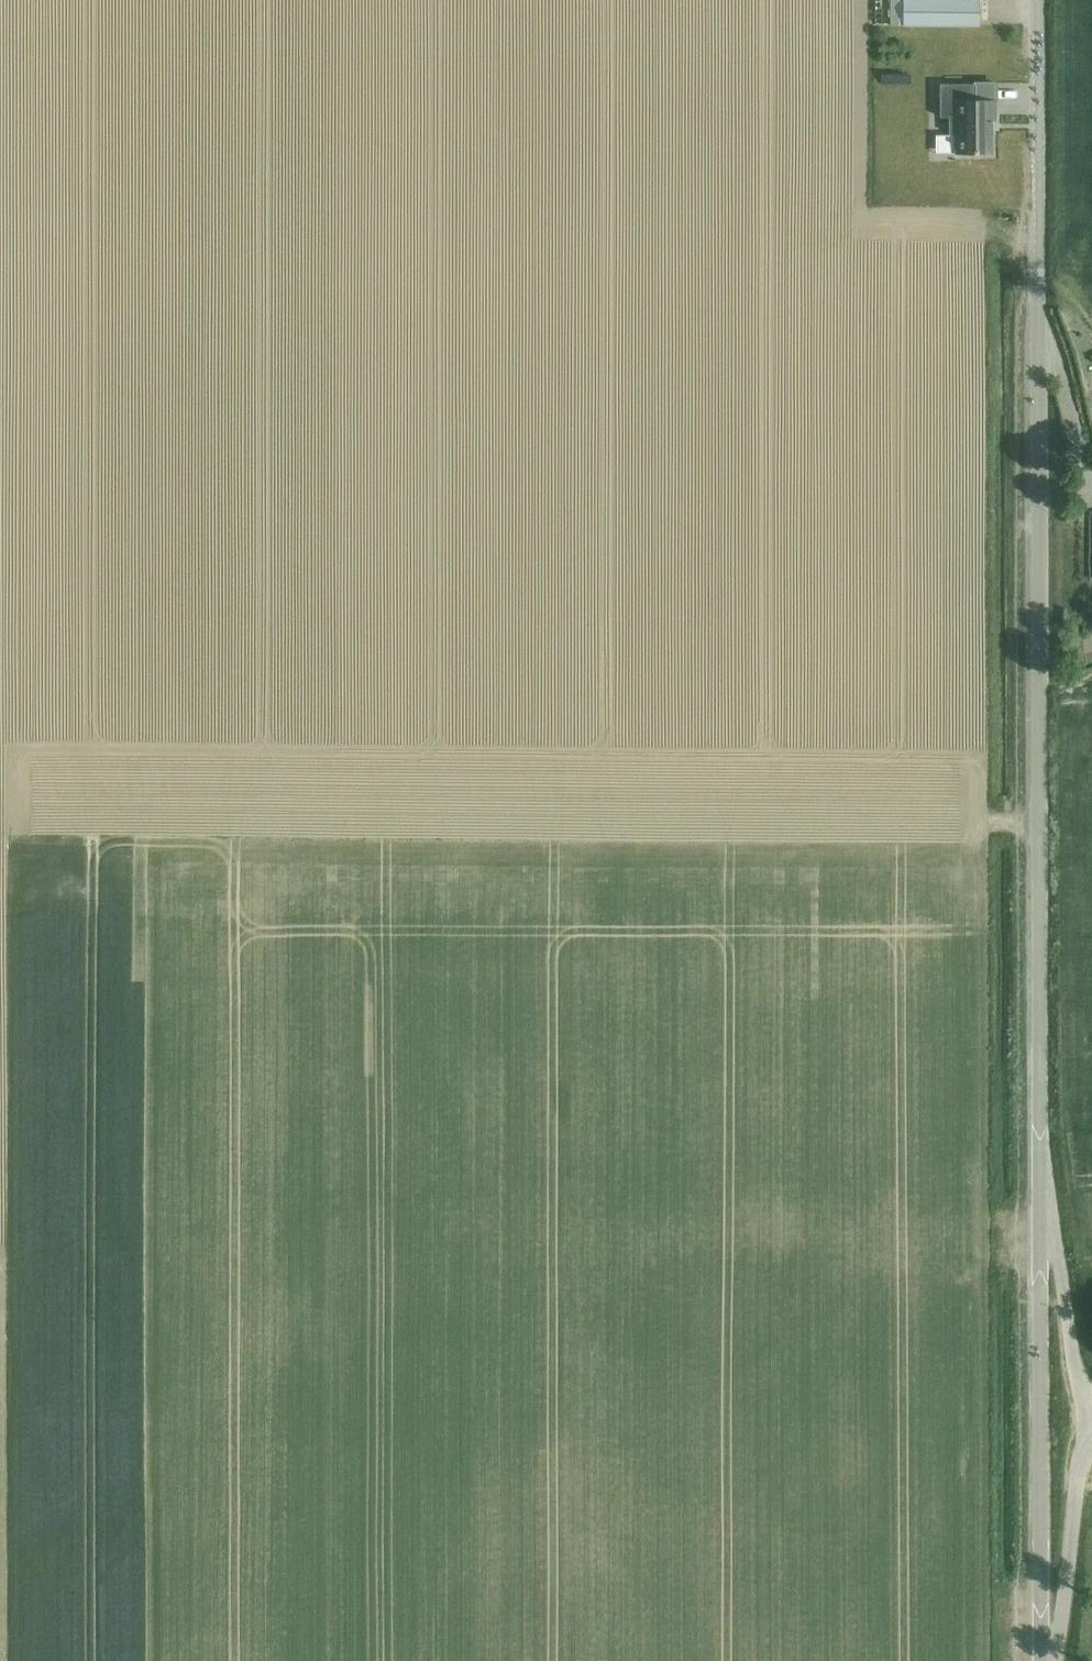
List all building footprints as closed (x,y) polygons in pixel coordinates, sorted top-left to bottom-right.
[(891,25),(980,25),(980,0),(891,0),(891,25)] [(940,84),(940,117),(949,117),(949,134),(956,134),(956,154),(992,154),(992,122),(996,122),(996,100),(976,100),(976,84),(940,84)]
